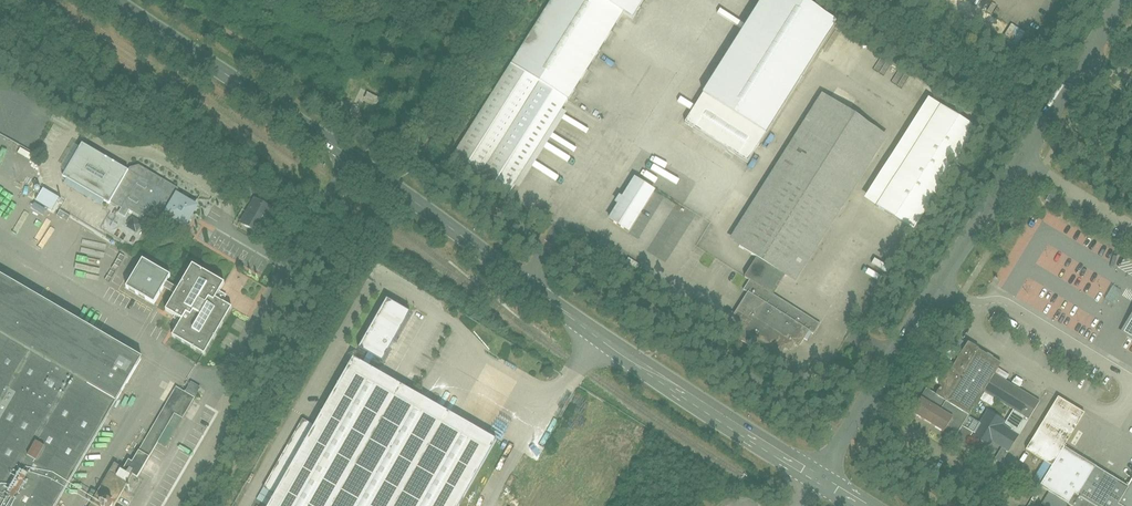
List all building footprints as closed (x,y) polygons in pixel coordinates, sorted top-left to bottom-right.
[(451,160),(508,195),(622,13),(633,19),(645,0),(551,0),(451,160)] [(796,0),(761,0),(688,119),(751,158),(834,23),(796,0)] [(820,94),(728,240),(756,258),(785,276),(794,282),(887,136),(820,94)] [(970,128),(949,114),(927,100),(863,200),(906,227),(970,128)] [(87,147),(71,178),(149,219),(155,208),(191,227),(202,205),(181,194),(184,189),(173,183),(169,190),(164,187),(167,180),(140,165),(136,172),(87,147)] [(630,231),(656,190),(635,176),(623,195),(620,194),(618,197),(615,202),(618,204),(609,219),(630,231)] [(44,190),(38,203),(47,208),(54,195),(44,190)] [(1050,206),(1057,195),(1049,190),(1042,202),(1050,206)] [(271,211),(250,200),(236,224),(257,236),(271,211)] [(134,246),(142,230),(126,221),(120,232),(127,235),(130,231),(133,233),(128,243),(134,246)] [(743,291),(747,294),(728,323),(780,356),(785,348),(790,352),(795,344),(800,347),(807,336),(809,332),(814,335),(821,325),(773,295),(785,276),(756,258),(744,277),(749,281),(743,291)] [(181,319),(170,340),(202,357),(228,309),(212,300),(223,281),(190,263),(177,287),(167,282),(169,276),(141,261),(125,289),(154,304),(163,288),(174,294),(165,311),(181,319)] [(136,357),(0,278),(0,505),(49,505),(136,357)] [(383,364),(410,313),(386,300),(359,350),(383,364)] [(1131,336),(1131,305),(1118,327),(1131,336)] [(914,411),(955,436),(978,399),(984,403),(990,393),(1014,408),(1007,420),(988,409),(980,423),(968,416),(962,427),(991,444),(993,441),(1009,451),(1041,399),(996,372),(1002,361),(966,339),(935,391),(928,387),(914,411)] [(277,505),(468,505),(503,443),(358,362),(277,505)] [(185,393),(175,388),(128,471),(138,477),(174,414),(183,419),(200,389),(191,383),(185,393)] [(1128,489),(1063,450),(1084,415),(1057,399),(1025,452),(1052,468),(1039,489),(1068,505),(1131,505),(1131,482),(1128,489)] [(90,505),(114,505),(132,474),(114,464),(90,505)]
